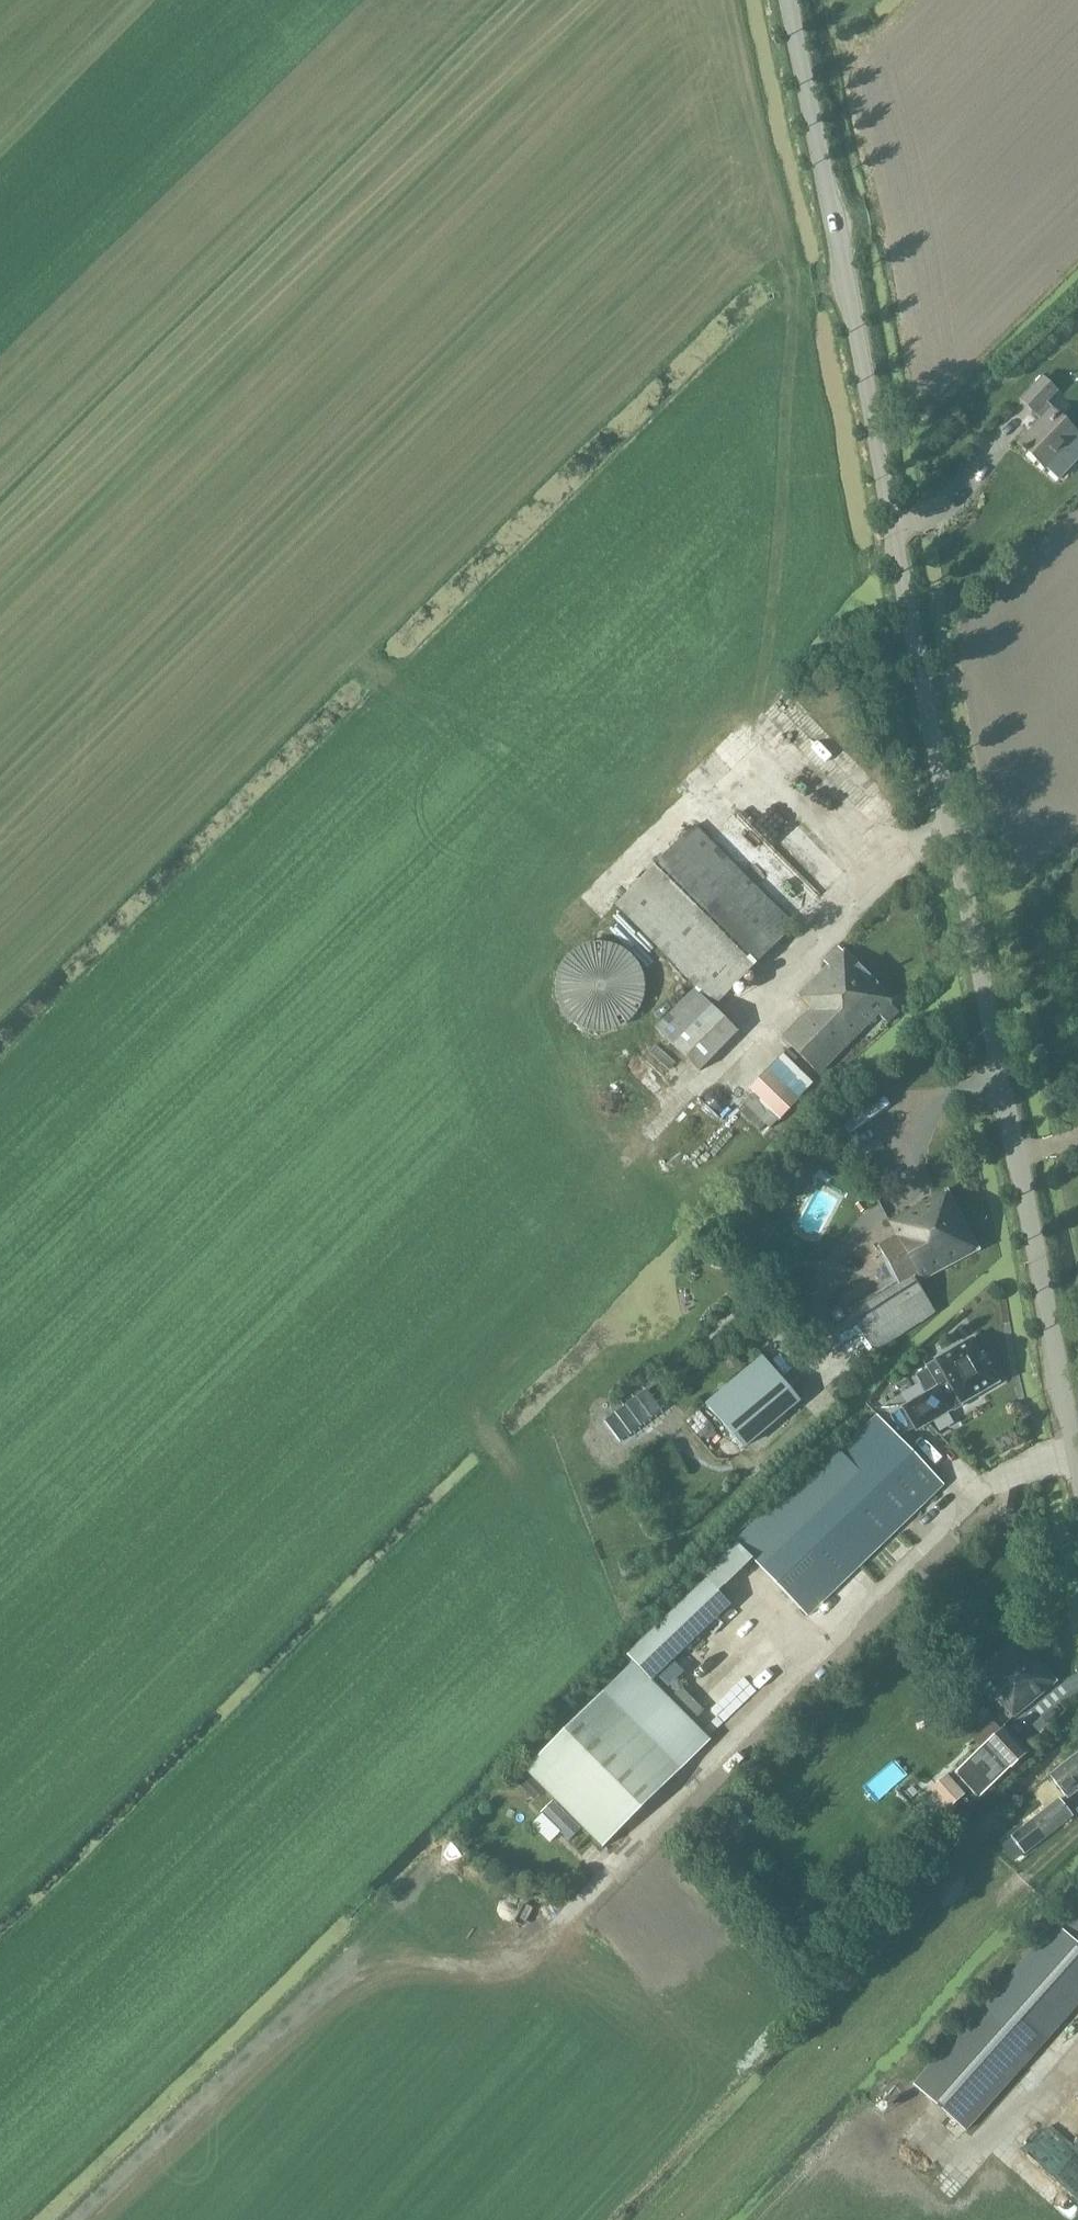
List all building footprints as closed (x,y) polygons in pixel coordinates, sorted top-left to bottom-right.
[(1044,379),(1023,401),(1043,420),(1019,445),(1045,469),(1077,435),(1077,434),(1046,402),(1065,383),(1052,370),(1044,379)] [(825,667),(831,665),(829,659),(823,661),(825,667)] [(839,775),(851,764),(802,711),(790,722),(839,775)] [(766,760),(778,745),(767,737),(756,752),(766,760)] [(714,1008),(796,927),(695,826),(650,872),(638,860),(621,878),(622,880),(619,883),(629,892),(615,907),(695,988),(654,1029),(699,1075),(738,1034),(714,1008)] [(625,955),(622,953),(619,952),(615,950),(612,949),(608,948),(604,948),(601,948),(597,948),(593,948),(589,949),(586,951),(583,952),(579,954),(576,956),(573,959),(571,961),(569,964),(566,967),(565,971),(563,974),(562,978),(562,981),(561,985),(561,989),(561,993),(562,997),(563,1000),(565,1004),(566,1007),(568,1010),(570,1013),(573,1016),(576,1019),(579,1021),(582,1023),(585,1024),(589,1026),(593,1027),(596,1027),(600,1028),(604,1028),(607,1027),(611,1026),(615,1025),(618,1024),(621,1022),(625,1020),(627,1018),(630,1015),(633,1012),(635,1009),(637,1006),(638,1002),(639,999),(640,995),(641,992),(641,988),(641,984),(640,980),(640,977),(638,973),(637,970),(635,966),(633,963),(631,960),(628,958),(625,955)] [(829,966),(797,997),(810,1012),(793,1029),(781,1040),(819,1076),(879,1016),(889,1025),(899,1013),(890,1005),(893,1001),(844,951),(843,952),(839,948),(825,961),(829,966)] [(719,1116),(775,1057),(753,1036),(697,1095),(719,1116)] [(785,1106),(797,1088),(780,1077),(768,1095),(785,1106)] [(780,1120),(755,1095),(745,1105),(748,1107),(735,1120),(754,1139),(766,1126),(771,1130),(780,1120)] [(873,1298),(868,1290),(865,1284),(842,1298),(849,1310),(852,1314),(851,1315),(875,1353),(890,1343),(936,1313),(918,1284),(979,1251),(947,1189),(917,1207),(888,1222),(895,1236),(878,1246),(898,1281),(873,1298)] [(939,1387),(903,1408),(917,1432),(954,1411),(955,1413),(965,1408),(963,1406),(1001,1384),(974,1339),(927,1366),(939,1387)] [(706,1403),(744,1449),(801,1401),(762,1355),(706,1403)] [(694,1393),(702,1401),(715,1390),(707,1381),(694,1393)] [(809,1616),(945,1484),(878,1413),(838,1451),(833,1446),(735,1541),(753,1560),(759,1566),(809,1616)] [(626,1654),(652,1680),(731,1604),(706,1579),(626,1654)] [(701,1640),(723,1663),(743,1644),(732,1632),(731,1633),(721,1622),(701,1640)] [(1021,1712),(1058,1681),(1019,1633),(1016,1635),(1017,1637),(978,1668),(972,1674),(984,1688),(1001,1707),(1004,1706),(1016,1719),(1022,1714),(1021,1712)] [(671,1667),(680,1675),(692,1661),(683,1653),(671,1667)] [(523,1771),(543,1792),(553,1802),(581,1830),(601,1850),(711,1740),(633,1662),(523,1771)] [(752,1700),(769,1686),(752,1667),(735,1681),(752,1700)] [(688,1682),(697,1693),(715,1679),(707,1668),(688,1682)] [(980,1797),(1031,1749),(1008,1723),(956,1772),(980,1797)] [(1050,1774),(1068,1799),(1077,1791),(1077,1752),(1050,1774)] [(930,1789),(948,1810),(965,1794),(947,1774),(930,1789)] [(902,1795),(919,1788),(913,1775),(896,1782),(902,1795)] [(1031,1820),(1036,1826),(1045,1839),(1074,1816),(1059,1798),(1031,1820)] [(542,1814),(561,1833),(569,1842),(581,1830),(553,1802),(542,1814)] [(441,1862),(438,1873),(459,1879),(462,1868),(441,1862)] [(980,2010),(914,2084),(969,2133),(1077,2005),(1077,1924),(1068,1934),(1056,1924),(980,2010)] [(1050,2202),(1068,2219),(1077,2208),(1060,2191),(1050,2202)]
